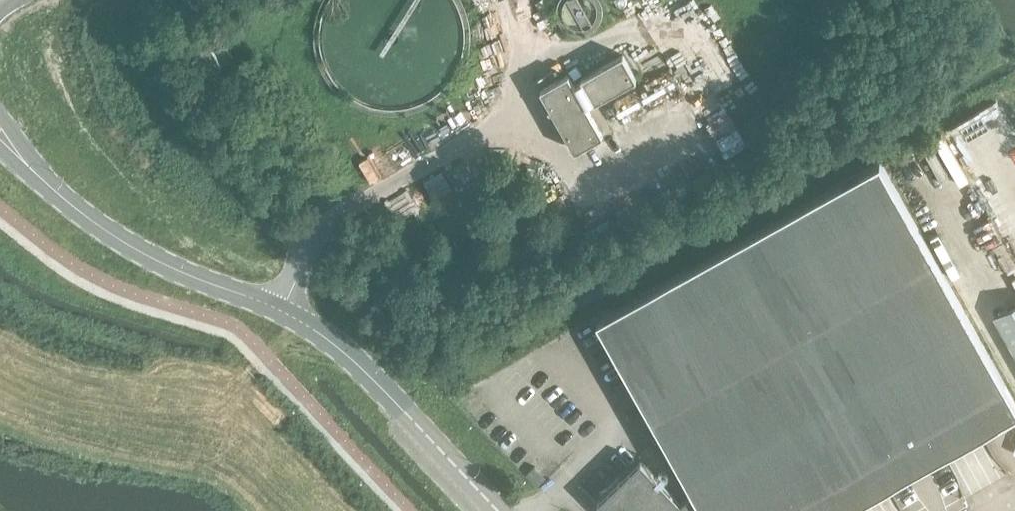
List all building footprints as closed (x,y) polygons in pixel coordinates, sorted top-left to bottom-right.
[(218,31),(206,37),(186,48),(201,76),(222,64),(221,63),(232,57),(218,31)] [(575,150),(603,135),(586,104),(593,100),(594,101),(636,78),(623,54),(581,77),(582,80),(574,83),(568,73),(540,89),(575,150)] [(880,161),(597,320),(692,490),(681,500),(641,459),(597,502),(606,510),(828,510),(816,490),(872,459),(884,479),(904,468),(892,447),(909,438),(921,458),(941,447),(929,427),(965,406),(977,427),(978,427),(981,432),(1014,413),(1014,403),(880,161)] [(993,316),(1014,355),(1014,303),(993,316)]
